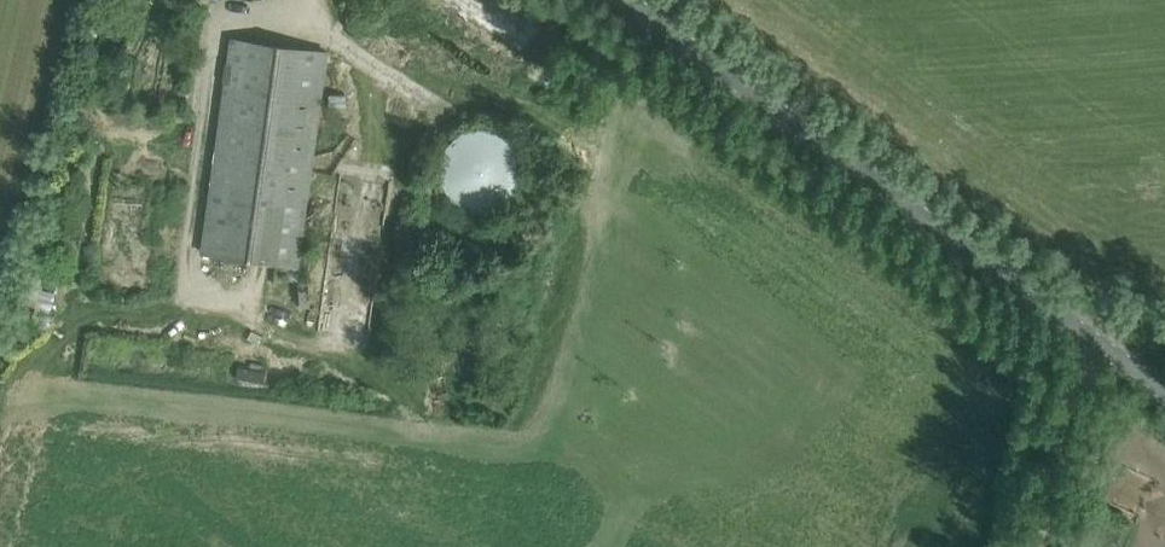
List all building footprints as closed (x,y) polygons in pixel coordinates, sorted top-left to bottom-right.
[(201,252),(298,265),(328,52),(231,38),(201,252)] [(346,105),(347,94),(330,93),(329,104),(346,105)] [(441,166),(441,170),(441,174),(442,178),(443,181),(444,185),(445,189),(447,192),(450,195),(452,198),(455,201),(458,204),(461,206),(465,208),(468,209),(472,210),(476,211),(480,212),(484,212),(488,211),(491,211),(495,210),(499,208),(502,207),(506,205),(509,202),(512,200),(515,197),(517,193),(519,190),(521,187),(522,183),(523,179),(524,175),(524,171),(524,167),(524,163),(523,160),(522,156),(521,152),(519,148),(517,145),(515,142),(512,139),(509,136),(506,134),(502,132),(499,130),(495,129),(491,128),(487,127),(483,127),(479,127),(475,127),(472,128),(468,130),(464,131),(461,133),(457,135),(454,138),(452,141),(449,144),(447,147),(445,151),(444,154),(442,158),(442,162),(441,166)] [(239,366),(236,377),(265,382),(267,371),(239,366)]
